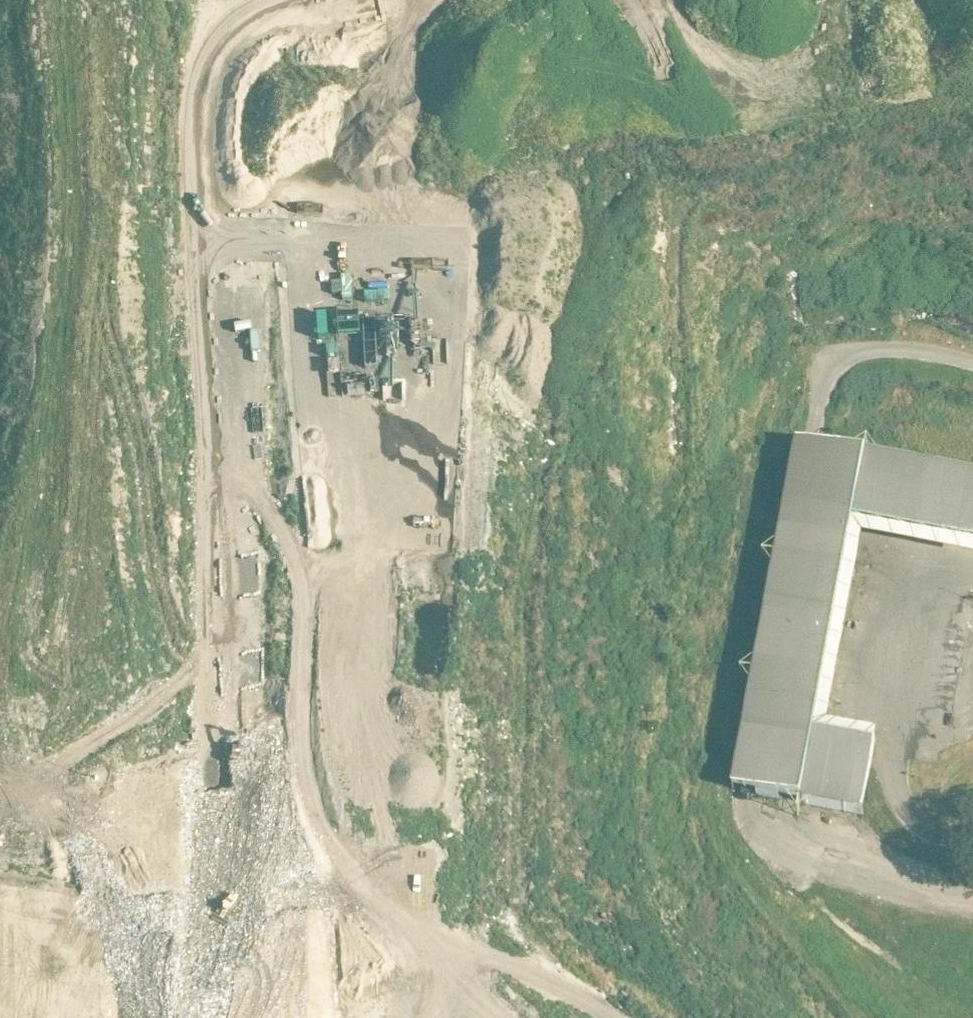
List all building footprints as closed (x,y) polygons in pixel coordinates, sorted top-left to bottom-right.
[(738,794),(867,814),(880,734),(833,727),(862,542),(972,559),(972,473),(792,446),(738,794)]
